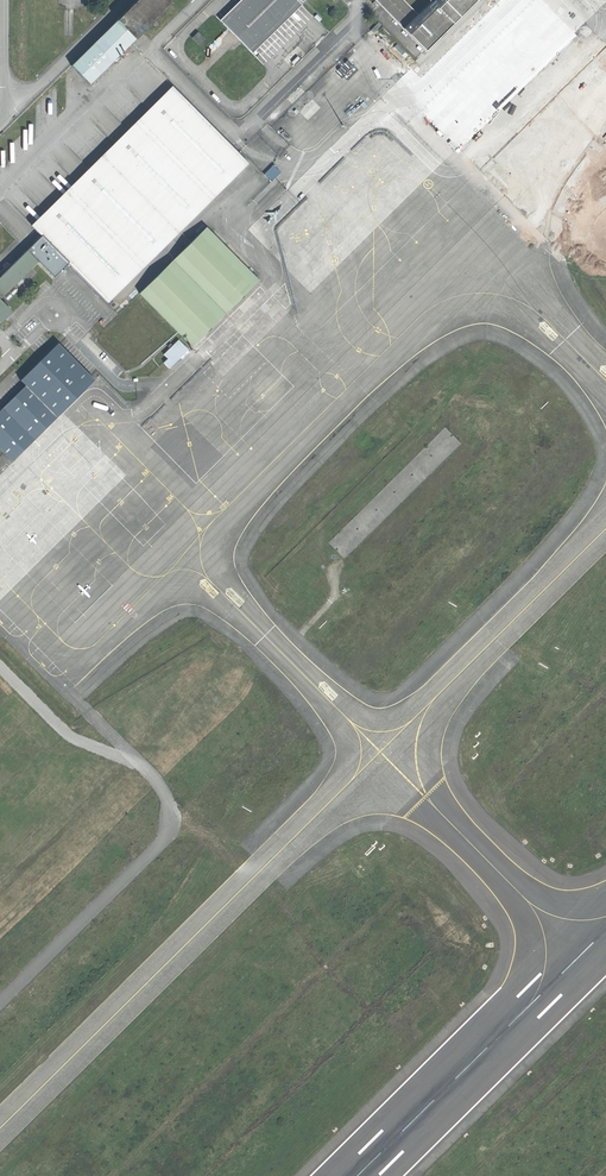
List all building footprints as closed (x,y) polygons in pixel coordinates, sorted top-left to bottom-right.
[(71,65),(90,84),(172,2),(170,0),(137,0),(71,65)] [(221,19),(235,35),(252,54),(303,5),(299,1),(301,0),(241,0),(221,19)] [(431,2),(418,15),(403,0),(376,0),(375,0),(426,52),(478,0),(429,0),(431,2)] [(173,87),(33,226),(41,236),(68,263),(108,304),(192,218),(248,163),(238,152),(213,126),(173,87)] [(207,227),(141,293),(178,333),(192,347),(261,281),(207,227)] [(41,236),(27,249),(39,261),(55,276),(68,263),(41,236)] [(12,311),(1,298),(39,261),(27,249),(0,275),(0,323),(12,311)] [(171,347),(164,355),(168,358),(164,362),(164,363),(169,368),(188,350),(179,340),(171,347)] [(27,385),(58,418),(96,380),(90,374),(60,344),(59,343),(22,380),(27,385)] [(0,411),(0,450),(3,453),(12,462),(56,418),(27,385),(0,411)]
